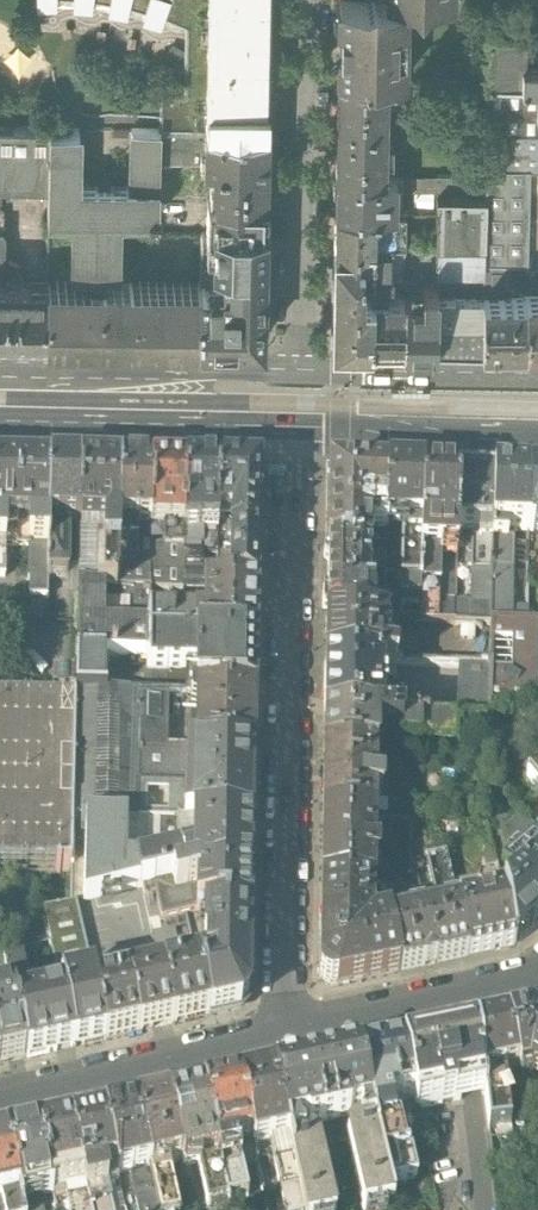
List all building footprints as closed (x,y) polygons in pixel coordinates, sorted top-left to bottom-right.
[(112,9),(124,10),(128,3),(146,4),(147,15),(165,20),(167,15),(184,20),(196,0),(112,0),(112,9)] [(208,98),(207,126),(269,127),(269,99),(271,0),(209,0),(208,98)] [(408,61),(409,1),(386,1),(381,1),(340,0),(339,33),(339,41),(338,76),(388,78),(407,79),(408,61)] [(492,83),(537,85),(537,64),(524,63),(525,31),(494,30),(492,83)] [(388,78),(338,76),(337,120),(335,172),(385,173),(388,78)] [(492,83),(490,129),(537,131),(537,85),(492,83)] [(0,120),(0,179),(6,179),(49,180),(50,121),(0,120)] [(51,281),(50,335),(200,337),(200,280),(109,278),(109,273),(123,273),(124,215),(163,216),(165,124),(132,123),(131,181),(84,180),(85,122),(50,121),(49,180),(48,213),(76,214),(74,266),(94,267),(94,277),(51,276),(51,281)] [(267,195),(268,160),(269,127),(207,126),(206,160),(213,160),(214,181),(218,182),(219,194),(267,195)] [(537,165),(537,131),(490,129),(489,163),(530,165),(537,165)] [(530,165),(489,163),(487,194),(484,288),(526,287),(529,193),(530,165)] [(530,165),(529,193),(537,193),(537,165),(530,165)] [(385,173),(335,172),(336,199),(334,208),(375,209),(397,210),(398,174),(385,173)] [(3,271),(11,270),(10,205),(5,205),(6,179),(0,179),(0,271),(3,271)] [(203,230),(200,280),(200,337),(209,337),(229,338),(258,338),(263,338),(266,231),(267,195),(219,194),(211,194),(210,230),(203,230)] [(437,195),(437,211),(438,287),(484,288),(487,194),(437,195)] [(375,209),(334,208),(334,220),(333,341),(366,342),(374,342),(373,291),(363,290),(364,259),(374,259),(375,209)] [(373,291),(374,342),(377,342),(404,342),(408,342),(407,211),(397,210),(375,209),(374,259),(373,291)] [(407,211),(408,342),(433,342),(437,342),(438,287),(437,211),(407,211)] [(0,271),(0,334),(50,335),(51,281),(3,281),(3,271),(0,271)] [(438,287),(437,342),(442,342),(478,344),(483,344),(484,288),(438,287)] [(526,287),(484,288),(483,344),(519,344),(526,345),(526,287)] [(526,287),(526,345),(537,345),(537,287),(526,287)] [(8,575),(7,534),(2,534),(2,523),(17,523),(17,466),(0,465),(0,575),(8,575)] [(53,466),(17,466),(17,523),(30,522),(31,576),(35,576),(35,594),(50,593),(51,575),(53,466)] [(61,466),(53,466),(51,575),(70,575),(71,534),(63,535),(63,525),(82,524),(83,467),(61,466)] [(113,467),(83,467),(82,524),(108,523),(109,548),(102,548),(103,586),(121,586),(121,571),(121,468),(113,467)] [(137,468),(121,468),(121,571),(138,571),(137,531),(153,531),(154,468),(137,468)] [(188,469),(154,468),(153,531),(168,531),(169,547),(187,546),(188,469)] [(196,469),(188,469),(187,546),(186,571),(206,571),(206,529),(220,529),(220,518),(221,469),(196,469)] [(251,470),(221,469),(220,518),(236,519),(234,587),(259,586),(260,498),(261,470),(251,470)] [(387,474),(330,473),(328,537),(328,549),(350,549),(350,554),(385,555),(385,528),(387,474)] [(414,474),(387,474),(385,528),(407,528),(407,535),(402,535),(401,537),(400,578),(384,578),(383,621),(384,621),(402,622),(402,609),(419,609),(422,475),(414,474)] [(432,475),(422,475),(419,609),(419,622),(439,622),(440,602),(441,551),(456,551),(456,530),(458,475),(432,475)] [(493,476),(458,475),(456,530),(478,531),(478,537),(474,537),(471,539),(470,603),(470,623),(490,624),(490,612),(493,476)] [(529,477),(493,476),(490,612),(511,612),(513,540),(511,538),(507,538),(507,531),(528,532),(529,477)] [(529,477),(528,532),(528,534),(533,534),(533,532),(537,532),(537,477),(529,477)] [(220,518),(220,529),(219,587),(234,587),(236,519),(220,518)] [(153,616),(153,588),(153,531),(137,531),(138,571),(121,571),(121,586),(103,586),(102,548),(109,548),(108,523),(82,524),(80,614),(79,653),(78,689),(76,819),(140,824),(141,788),(142,751),(173,752),(173,696),(109,695),(107,654),(153,653),(153,638),(153,616)] [(168,531),(153,531),(153,588),(186,587),(186,571),(187,546),(169,547),(168,531)] [(350,549),(328,549),(327,587),(327,620),(383,621),(384,578),(385,555),(350,554),(350,549)] [(153,616),(153,638),(258,639),(258,631),(259,586),(234,587),(219,587),(209,587),(209,616),(153,616)] [(470,603),(440,602),(439,622),(470,623),(470,603)] [(383,621),(327,620),(326,623),(326,663),(380,664),(394,664),(394,653),(386,645),(386,635),(384,633),(383,633),(384,621),(383,621)] [(490,624),(489,667),(488,707),(537,708),(537,685),(537,662),(537,625),(526,624),(490,624)] [(258,639),(153,638),(153,653),(153,667),(200,666),(201,697),(258,698),(258,646),(258,639)] [(380,664),(326,663),(324,711),(324,715),(379,716),(379,702),(382,702),(382,686),(379,686),(380,664)] [(489,667),(458,666),(455,718),(457,718),(488,718),(488,707),(489,667)] [(75,861),(76,819),(78,689),(0,687),(0,860),(75,861)] [(258,698),(201,697),(200,753),(257,755),(258,704),(258,698)] [(379,716),(324,715),(324,726),(324,752),(373,753),(374,753),(375,730),(393,730),(393,738),(456,739),(457,718),(455,718),(379,716)] [(173,752),(142,751),(141,788),(187,789),(197,789),(197,753),(173,752)] [(373,753),(324,752),(323,799),(322,819),(371,819),(372,798),(380,798),(380,785),(372,784),(373,753)] [(256,827),(257,799),(257,755),(200,753),(197,753),(197,789),(187,789),(186,825),(199,825),(256,827)] [(526,784),(537,799),(537,773),(526,784)] [(187,789),(141,788),(140,824),(186,825),(187,789)] [(521,816),(503,831),(504,839),(518,856),(520,856),(521,856),(523,856),(524,855),(527,858),(500,882),(507,891),(503,894),(515,945),(537,925),(537,836),(521,816)] [(75,892),(75,907),(80,905),(111,898),(140,892),(139,869),(140,824),(76,819),(75,861),(75,892)] [(371,819),(322,819),(321,865),(321,885),(370,886),(371,867),(380,867),(380,851),(371,851),(371,819)] [(186,825),(140,824),(139,869),(199,852),(199,825),(186,825)] [(255,916),(255,871),(256,827),(199,825),(199,852),(139,869),(140,892),(148,890),(172,884),(175,899),(202,892),(203,911),(209,911),(255,916)] [(461,957),(468,955),(457,904),(445,854),(425,857),(436,901),(438,902),(446,900),(447,907),(403,917),(401,909),(406,908),(401,887),(381,887),(389,920),(401,971),(461,957)] [(155,926),(189,915),(203,911),(202,892),(175,899),(172,884),(148,890),(155,926)] [(328,988),(401,971),(389,920),(372,923),(370,915),(370,886),(321,885),(320,931),(319,980),(328,988)] [(476,900),(457,904),(468,955),(515,945),(503,894),(495,896),(493,889),(477,893),(476,900)] [(111,898),(129,985),(165,977),(155,926),(148,890),(140,892),(111,898)] [(111,898),(80,905),(95,982),(97,993),(129,985),(111,898)] [(62,987),(64,995),(74,1043),(79,1041),(105,1038),(97,993),(95,982),(80,905),(75,907),(45,911),(51,936),(62,987)] [(255,916),(209,911),(208,966),(200,966),(210,1013),(253,1003),(254,929),(255,916)] [(200,966),(189,915),(155,926),(165,977),(200,966)] [(11,940),(12,954),(24,954),(32,954),(33,940),(11,940)] [(64,995),(44,1001),(34,1003),(24,954),(12,954),(3,955),(12,995),(26,1054),(74,1043),(64,995)] [(210,1013),(200,966),(165,977),(174,1022),(180,1020),(210,1013)] [(105,1038),(140,1030),(174,1022),(165,977),(129,985),(97,993),(105,1038)] [(0,998),(0,1060),(9,1058),(26,1054),(12,995),(0,998)] [(509,1018),(520,1071),(522,1081),(534,1080),(537,1082),(537,1013),(535,1011),(509,1018)] [(478,1025),(487,1095),(491,1131),(512,1128),(505,1073),(520,1071),(509,1018),(478,1025)] [(403,1043),(413,1101),(416,1110),(473,1098),(487,1095),(478,1025),(464,1028),(403,1043)] [(413,1101),(403,1043),(362,1052),(389,1184),(418,1179),(410,1140),(402,1141),(392,1102),(413,1101)] [(272,1073),(299,1209),(336,1209),(324,1145),(351,1136),(366,1207),(392,1200),(389,1184),(362,1052),(296,1066),(272,1073)] [(243,1079),(258,1148),(273,1144),(285,1209),(299,1209),(272,1073),(260,1076),(243,1079)] [(213,1085),(204,1088),(228,1196),(249,1191),(240,1152),(258,1148),(243,1079),(213,1085)] [(169,1095),(184,1163),(199,1159),(208,1200),(228,1196),(204,1088),(169,1095)] [(160,1209),(173,1209),(181,1208),(171,1166),(184,1163),(169,1095),(145,1100),(136,1102),(160,1209)] [(120,1177),(132,1174),(140,1209),(160,1209),(136,1102),(110,1109),(103,1110),(120,1177)] [(92,1209),(112,1209),(104,1181),(120,1177),(103,1110),(80,1116),(71,1118),(92,1209)] [(54,1192),(65,1189),(70,1209),(92,1209),(71,1118),(64,1120),(39,1125),(54,1192)] [(41,1194),(54,1192),(39,1125),(14,1132),(9,1133),(26,1209),(44,1209),(41,1194)] [(9,1133),(4,1134),(0,1135),(0,1209),(26,1209),(9,1133)]
